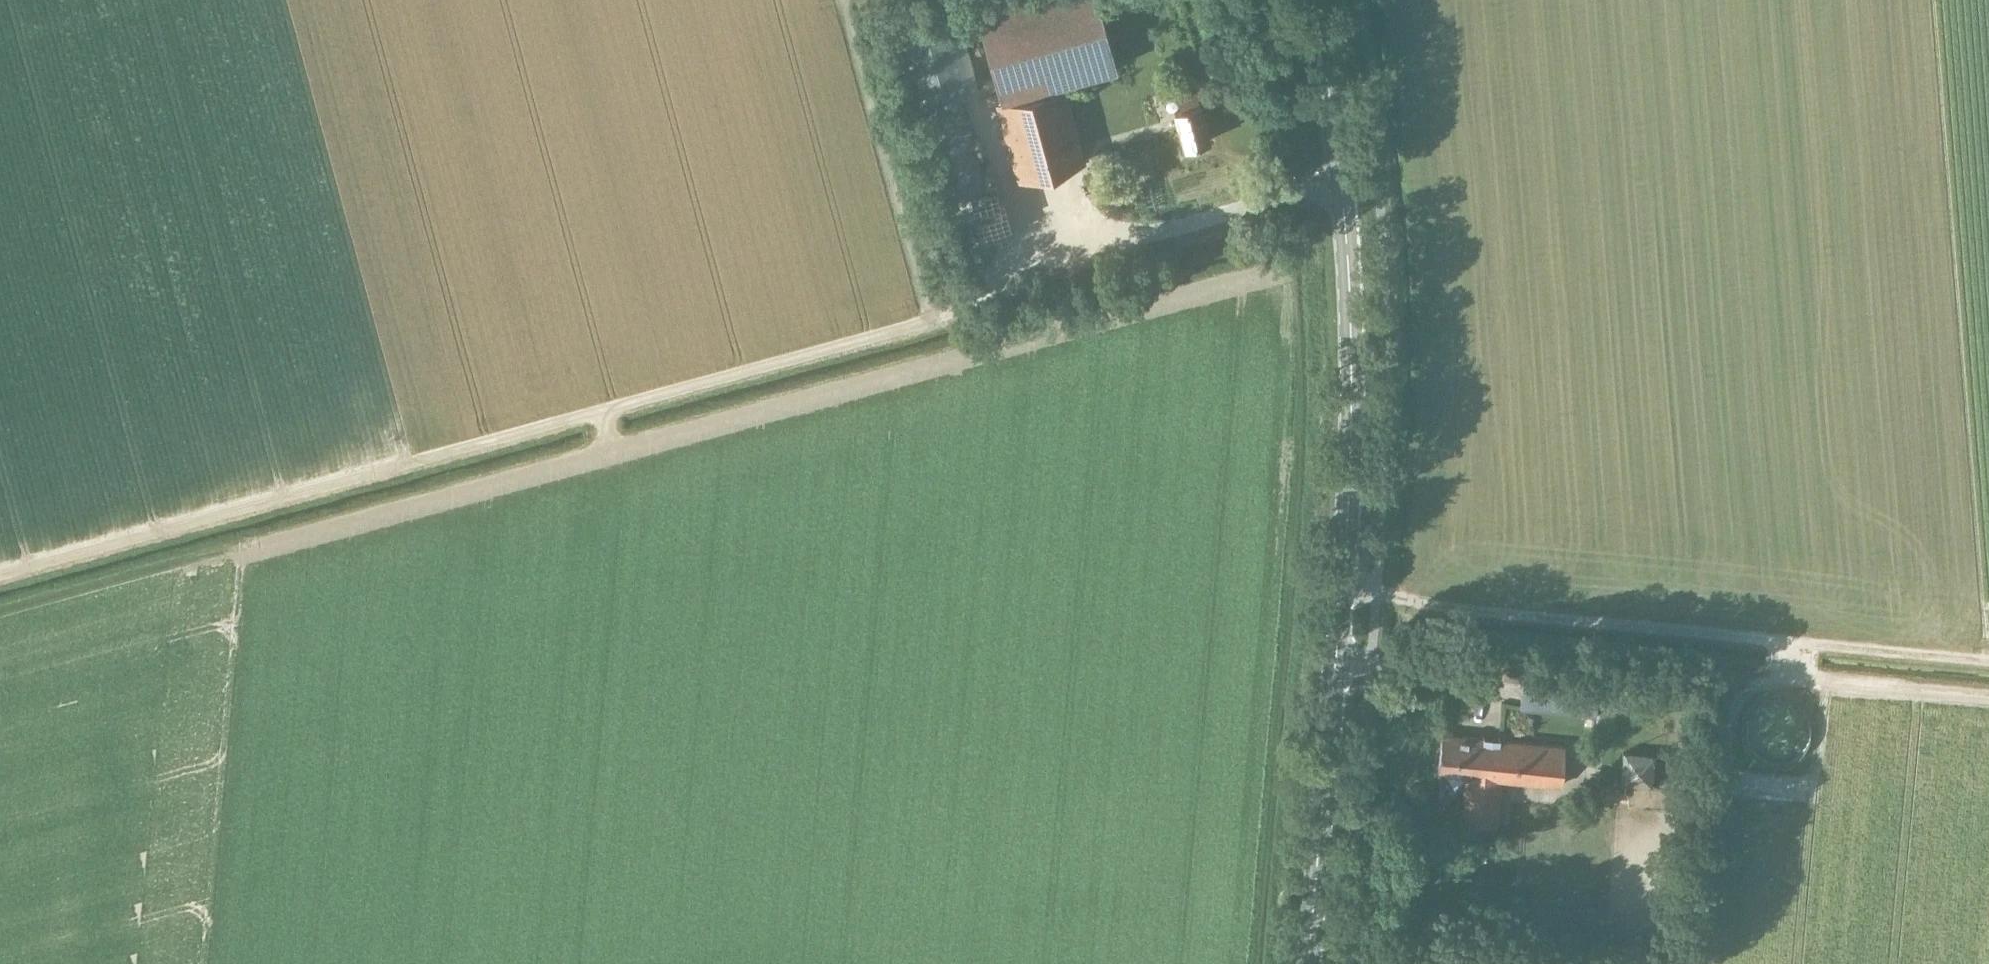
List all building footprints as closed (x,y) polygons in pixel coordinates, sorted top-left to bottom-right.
[(1057,87),(1056,82),(1114,66),(1095,0),(999,0),(971,8),(997,99),(1036,88),(1037,92),(994,105),(1016,181),(1083,162),(1061,86),(1057,87)] [(910,109),(937,203),(985,190),(957,94),(976,89),(954,12),(888,31),(910,109)] [(1183,147),(1208,140),(1198,105),(1195,93),(1176,98),(1179,110),(1173,112),(1183,147)] [(1215,203),(1165,211),(1169,235),(1219,227),(1215,203)] [(1523,684),(1520,708),(1596,716),(1599,692),(1523,684)] [(1772,701),(1763,704),(1756,709),(1750,716),(1747,724),(1746,733),(1747,742),(1751,750),(1757,757),(1764,762),(1774,765),(1783,765),(1792,762),(1800,757),(1806,750),(1810,741),(1811,731),(1809,722),(1805,713),(1798,706),(1790,702),(1781,700),(1772,701)] [(1559,786),(1563,746),(1441,734),(1437,774),(1465,776),(1460,822),(1496,825),(1501,780),(1559,786)] [(1651,787),(1654,754),(1622,751),(1618,784),(1651,787)]
